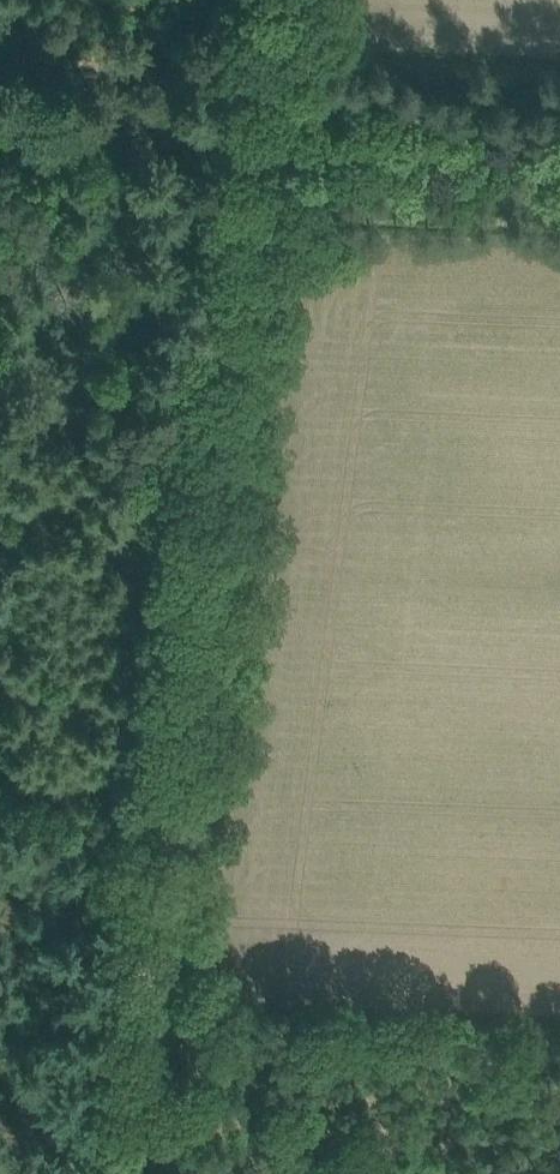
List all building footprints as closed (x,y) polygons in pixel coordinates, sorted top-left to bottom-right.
[(29,135),(50,134),(50,120),(28,121),(29,135)]
